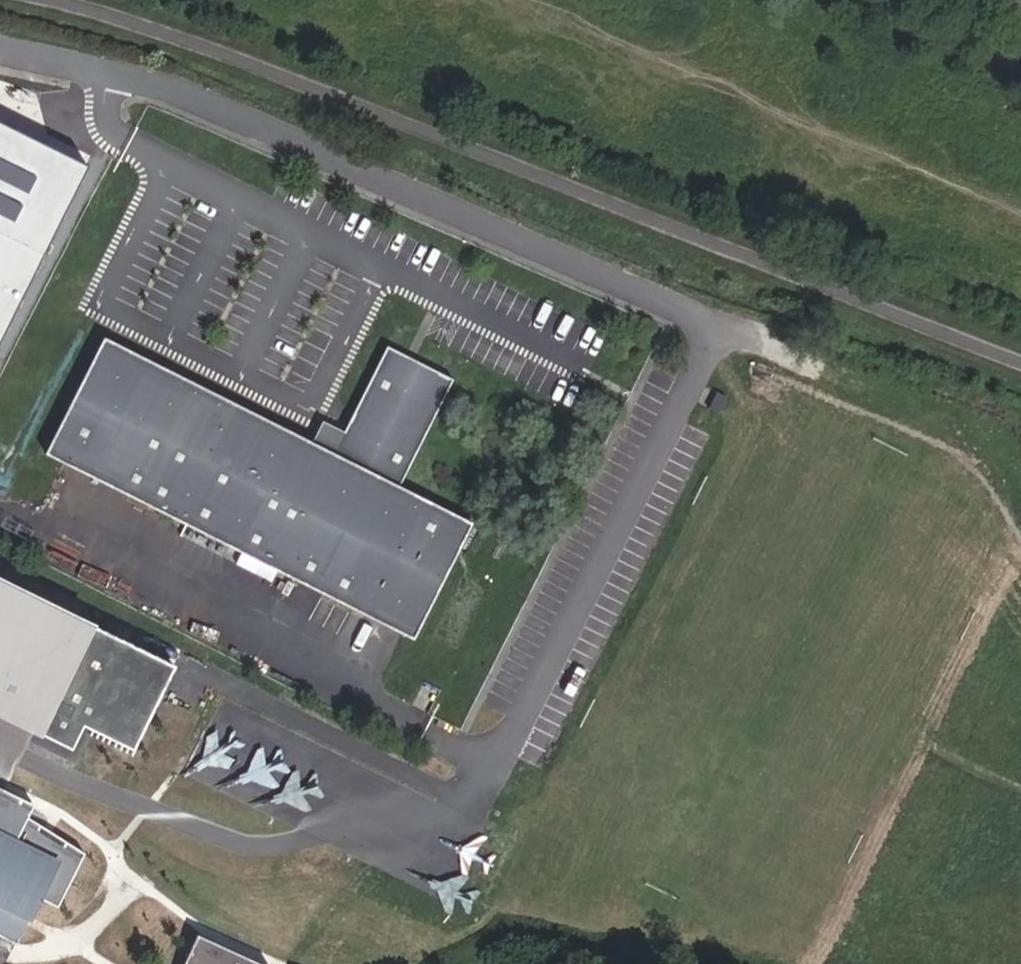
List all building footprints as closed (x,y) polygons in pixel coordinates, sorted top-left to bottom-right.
[(2,346),(69,212),(24,189),(0,237),(0,345),(2,346)] [(321,445),(114,340),(55,456),(251,556),(286,574),(421,643),(481,527),(408,490),(462,385),(395,351),(352,435),(331,425),(321,445)] [(735,403),(726,398),(718,415),(727,420),(735,403)] [(286,574),(251,556),(246,567),(280,585),(286,574)] [(0,576),(0,718),(43,739),(49,727),(79,742),(75,750),(82,754),(94,731),(144,756),(187,671),(0,576)] [(24,955),(49,914),(67,920),(94,869),(43,833),(50,815),(0,788),(0,943),(24,955)] [(210,941),(200,963),(262,963),(210,941)]
